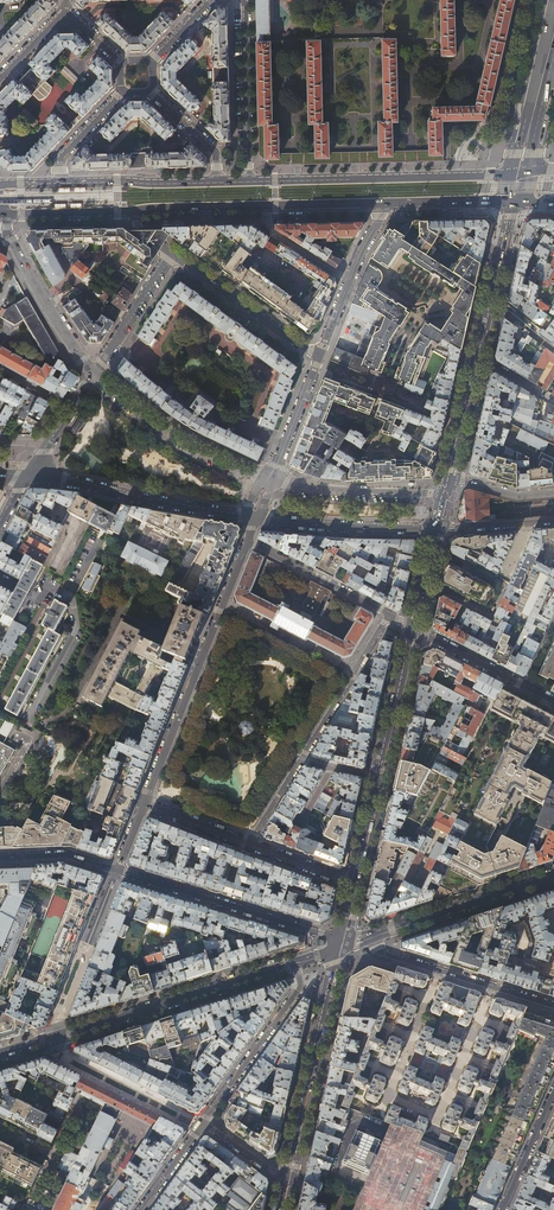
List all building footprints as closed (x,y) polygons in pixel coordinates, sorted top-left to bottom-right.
[(12,49),(28,33),(45,15),(56,3),(56,0),(39,0),(0,41),(0,62),(12,49)] [(83,10),(87,5),(86,4),(89,1),(127,0),(76,0),(76,3),(83,10)] [(257,43),(270,43),(270,40),(271,40),(270,0),(256,0),(257,43)] [(270,43),(257,43),(260,144),(260,155),(271,165),(275,165),(293,165),(317,164),(345,163),(364,163),(411,162),(436,161),(443,161),(442,120),(484,120),(485,119),(487,120),(499,65),(504,45),(505,41),(510,16),(514,0),(501,0),(476,107),(433,108),(433,110),(431,110),(431,120),(429,120),(429,150),(392,151),(392,127),(394,127),(394,121),(398,122),(395,44),(398,44),(398,38),(382,38),(385,122),(379,122),(379,151),(329,153),(328,123),(322,123),(321,40),(316,40),(305,40),(305,46),(307,46),(309,124),(313,124),(313,129),(315,129),(316,153),(279,154),(279,145),(280,145),(280,140),(278,140),(278,124),(272,124),(272,110),(273,110),(273,105),(272,105),(271,82),(272,82),(272,77),(271,77),(270,55),(272,55),(272,50),(270,50),(270,43)] [(442,50),(440,50),(440,58),(453,57),(453,55),(455,55),(454,0),(441,0),(442,50)] [(206,127),(221,142),(230,141),(229,125),(229,96),(228,72),(228,53),(227,37),(227,15),(227,8),(218,8),(203,23),(210,29),(212,30),(213,60),(212,60),(212,62),(213,62),(214,88),(213,88),(213,90),(214,90),(214,120),(213,120),(206,127)] [(120,45),(127,52),(145,52),(159,37),(175,21),(172,18),(172,17),(172,15),(170,13),(168,13),(168,14),(164,10),(139,37),(132,37),(106,12),(103,15),(102,14),(101,15),(98,17),(99,18),(99,19),(96,23),(110,36),(120,45)] [(0,137),(3,137),(4,136),(4,134),(9,134),(7,123),(8,122),(8,119),(7,119),(6,114),(6,115),(5,111),(6,112),(8,109),(7,108),(15,100),(16,101),(17,100),(18,99),(23,104),(33,94),(39,100),(45,98),(49,94),(52,87),(45,81),(55,71),(50,66),(50,63),(65,47),(69,47),(79,57),(89,46),(76,34),(57,34),(47,45),(36,56),(29,64),(33,67),(18,82),(15,79),(0,94),(0,137)] [(162,85),(191,113),(195,110),(195,111),(197,111),(200,108),(199,107),(199,106),(202,103),(177,79),(177,73),(201,48),(197,44),(198,44),(198,42),(195,40),(194,40),(193,41),(190,37),(162,67),(162,85)] [(9,171),(32,171),(55,147),(68,133),(94,105),(103,95),(112,86),(112,68),(99,56),(95,59),(95,58),(93,58),(91,61),(91,62),(92,63),(88,66),(98,76),(99,79),(83,95),(80,95),(77,92),(74,95),(72,94),(65,101),(80,115),(76,118),(71,123),(72,123),(68,127),(54,113),(47,120),(48,122),(45,125),(48,128),(47,129),(48,131),(49,132),(25,156),(14,156),(15,155),(13,154),(12,154),(11,149),(0,150),(0,163),(9,171)] [(60,72),(73,85),(79,80),(65,66),(60,72)] [(108,138),(111,141),(135,116),(141,116),(165,140),(169,137),(170,137),(171,137),(173,135),(173,134),(173,133),(176,129),(153,107),(147,102),(128,102),(100,131),(104,134),(103,135),(103,137),(105,139),(107,139),(108,138)] [(19,114),(33,127),(38,122),(24,108),(19,114)] [(72,161),(72,170),(102,169),(125,168),(147,168),(171,167),(186,167),(206,167),(206,158),(190,143),(186,148),(185,147),(184,148),(185,149),(183,150),(184,153),(154,153),(154,152),(152,152),(152,153),(125,154),(125,153),(124,153),(124,154),(93,155),(93,152),(86,146),(72,161)] [(553,239),(553,240),(553,220),(550,218),(549,218),(538,218),(532,218),(526,223),(553,239)] [(474,219),(463,220),(463,228),(467,230),(463,235),(463,236),(484,250),(487,236),(490,225),(485,219),(474,219)] [(451,220),(428,221),(428,228),(435,232),(439,234),(442,230),(445,230),(445,231),(446,232),(446,233),(443,237),(453,244),(459,233),(463,235),(467,230),(463,228),(463,220),(451,220)] [(398,231),(405,235),(412,223),(413,221),(411,221),(405,224),(401,227),(398,231)] [(417,221),(417,226),(417,233),(430,241),(435,232),(428,228),(428,221),(423,221),(417,221)] [(301,231),(302,232),(305,234),(307,235),(314,239),(315,240),(317,236),(327,236),(328,240),(328,241),(337,241),(337,240),(337,235),(355,235),(357,237),(366,222),(308,223),(301,224),(301,231)] [(426,321),(414,340),(411,345),(406,356),(397,376),(397,378),(406,382),(404,388),(411,391),(416,378),(419,372),(429,348),(431,349),(436,341),(439,343),(442,338),(461,349),(470,311),(475,289),(476,283),(452,266),(405,235),(398,231),(387,223),(384,228),(381,232),(383,233),(375,246),(370,253),(385,263),(396,246),(398,247),(401,247),(403,245),(409,249),(406,253),(412,257),(453,284),(454,283),(463,289),(460,293),(453,305),(454,305),(451,310),(453,311),(441,329),(427,320),(427,321),(426,321)] [(524,232),(523,234),(549,251),(551,245),(553,239),(526,223),(524,232)] [(300,235),(302,232),(301,231),(301,224),(289,224),(275,224),(276,229),(298,244),(301,245),(304,240),(297,235),(298,234),(300,235)] [(219,225),(213,226),(250,253),(257,243),(255,242),(231,225),(219,225)] [(238,225),(231,225),(255,242),(256,239),(262,242),(260,245),(263,247),(269,237),(270,236),(253,225),(238,225)] [(188,226),(185,226),(164,227),(163,227),(163,230),(168,233),(169,234),(172,237),(174,234),(176,234),(176,235),(177,236),(177,237),(178,237),(176,239),(183,245),(185,243),(183,242),(186,239),(190,238),(190,226),(188,226)] [(193,226),(190,226),(190,238),(194,242),(203,248),(206,250),(208,252),(203,259),(212,265),(231,279),(240,286),(241,283),(243,279),(251,267),(257,258),(250,253),(213,226),(210,226),(205,226),(199,226),(193,226)] [(163,227),(139,228),(142,230),(152,239),(156,242),(156,246),(157,250),(168,233),(163,230),(163,227)] [(28,242),(32,250),(42,244),(40,241),(38,238),(41,235),(51,235),(53,239),(55,242),(61,242),(118,242),(137,256),(133,261),(146,269),(147,268),(157,250),(156,246),(156,242),(152,239),(142,230),(139,228),(128,228),(102,228),(84,228),(67,228),(36,228),(28,228),(26,232),(24,235),(28,242)] [(522,239),(521,245),(528,249),(530,246),(532,247),(534,245),(537,247),(533,252),(533,253),(541,257),(546,261),(547,258),(549,251),(523,234),(522,239)] [(314,239),(307,235),(306,237),(304,240),(301,245),(326,261),(330,254),(332,251),(325,246),(323,250),(321,249),(321,247),(315,243),(313,243),(312,243),(314,239)] [(275,239),(270,236),(269,237),(263,247),(273,253),(280,243),(275,239)] [(483,256),(484,250),(463,236),(461,239),(463,241),(462,243),(464,244),(464,245),(469,249),(467,253),(481,263),(483,256)] [(49,246),(46,242),(42,244),(32,250),(37,258),(42,267),(49,279),(52,284),(62,277),(64,272),(59,263),(49,246)] [(89,245),(88,242),(61,242),(61,247),(63,251),(67,259),(71,269),(89,245)] [(198,256),(203,248),(194,242),(189,249),(193,252),(198,256)] [(280,243),(273,253),(293,265),(300,255),(290,249),(280,243)] [(533,252),(528,249),(521,245),(518,257),(515,271),(524,277),(528,264),(533,253),(533,252)] [(452,266),(476,283),(479,271),(481,263),(463,250),(452,266)] [(338,259),(330,254),(326,261),(331,264),(336,268),(339,264),(342,260),(339,258),(338,259)] [(305,258),(300,255),(293,265),(299,269),(301,267),(303,268),(306,270),(311,262),(305,258)] [(539,283),(546,261),(541,257),(534,268),(527,279),(528,279),(534,283),(537,279),(539,280),(538,281),(539,283)] [(547,258),(546,261),(539,283),(538,286),(534,283),(528,279),(528,284),(524,282),(524,279),(526,280),(527,280),(527,279),(524,277),(515,271),(513,278),(511,288),(547,315),(547,310),(550,312),(550,313),(553,316),(553,302),(551,309),(549,307),(549,306),(540,300),(539,301),(536,299),(539,286),(543,287),(550,286),(553,282),(553,261),(553,260),(553,261),(547,258)] [(78,260),(72,268),(71,269),(74,274),(82,280),(87,273),(95,262),(93,260),(88,267),(78,260)] [(311,262),(306,270),(304,272),(308,275),(309,273),(311,273),(313,274),(312,275),(318,279),(319,279),(320,278),(321,279),(321,280),(321,281),(320,283),(324,285),(331,274),(317,266),(311,262)] [(363,364),(370,367),(379,371),(380,369),(380,367),(387,349),(390,342),(410,311),(401,306),(395,301),(395,300),(394,299),(381,290),(379,289),(379,287),(378,286),(377,285),(378,283),(379,284),(383,277),(383,276),(383,274),(382,272),(381,269),(371,263),(365,271),(363,277),(353,303),(386,315),(381,329),(374,336),(365,358),(363,364)] [(292,296),(251,267),(243,279),(241,283),(310,333),(315,327),(319,321),(306,312),(306,311),(290,299),(292,296)] [(87,273),(82,280),(88,284),(93,278),(87,273)] [(329,288),(324,285),(320,283),(317,280),(314,285),(318,288),(312,296),(315,298),(306,311),(306,312),(319,321),(321,322),(323,317),(333,291),(329,288)] [(263,425),(274,429),(276,422),(279,416),(281,412),(280,412),(284,402),(288,391),(289,391),(291,387),(290,387),(291,385),(293,380),(290,378),(296,371),(294,370),(297,367),(284,357),(285,357),(281,354),(280,355),(263,342),(263,341),(259,338),(259,339),(241,326),(242,325),(240,324),(238,322),(237,323),(220,310),(220,309),(216,307),(198,294),(199,294),(194,291),(182,282),(179,285),(178,284),(172,291),(169,289),(166,294),(160,302),(160,301),(157,305),(158,305),(156,309),(149,320),(148,319),(146,323),(146,324),(139,335),(148,342),(148,343),(151,346),(156,339),(154,338),(180,298),(218,325),(217,327),(221,330),(222,329),(240,342),(239,344),(244,347),(245,345),(281,372),(263,417),(261,416),(257,425),(262,427),(263,425)] [(115,305),(122,310),(126,305),(122,302),(124,300),(128,302),(130,298),(133,294),(123,286),(112,302),(115,305)] [(539,325),(547,315),(511,288),(511,289),(509,295),(508,300),(508,301),(539,325)] [(56,360),(59,356),(52,344),(44,330),(35,314),(25,298),(6,310),(1,317),(14,326),(23,320),(46,360),(40,371),(0,349),(0,365),(22,377),(40,387),(56,360)] [(110,327),(114,321),(109,318),(110,317),(108,316),(107,317),(102,314),(100,318),(98,320),(97,320),(97,321),(93,321),(93,320),(91,320),(75,298),(73,300),(71,301),(70,299),(68,301),(69,302),(65,305),(70,314),(71,313),(74,316),(72,317),(81,330),(87,340),(95,340),(102,340),(104,337),(110,327)] [(335,347),(365,358),(374,336),(381,329),(386,315),(353,303),(346,318),(335,347)] [(506,311),(504,318),(514,325),(515,323),(514,322),(515,321),(514,318),(506,311)] [(518,328),(514,325),(504,318),(502,329),(499,340),(514,344),(517,344),(520,341),(515,339),(513,338),(514,333),(517,334),(517,332),(518,328)] [(553,319),(545,331),(553,338),(553,320),(553,319)] [(545,331),(542,329),(538,334),(551,343),(553,345),(553,338),(545,331)] [(520,341),(517,344),(520,352),(520,353),(526,343),(528,344),(538,351),(535,355),(529,364),(522,359),(523,357),(519,355),(510,368),(517,372),(527,378),(535,365),(540,356),(545,348),(525,333),(520,341)] [(455,375),(459,357),(461,349),(442,338),(439,343),(447,348),(449,348),(448,352),(434,349),(433,350),(446,358),(446,359),(438,375),(440,376),(439,377),(454,381),(455,375)] [(513,349),(514,344),(499,340),(497,347),(495,356),(497,360),(503,363),(510,368),(519,355),(514,352),(513,354),(511,353),(511,352),(512,352),(511,351),(510,350),(511,348),(513,349)] [(365,358),(335,347),(333,351),(330,359),(365,372),(367,373),(370,367),(363,364),(365,358)] [(540,356),(535,365),(542,369),(548,360),(553,364),(553,355),(545,348),(540,356)] [(380,367),(380,369),(382,370),(387,357),(390,351),(387,349),(380,367)] [(395,375),(397,376),(406,356),(403,355),(399,366),(395,375)] [(124,357),(118,367),(119,371),(128,379),(152,399),(161,406),(175,417),(188,425),(193,428),(207,436),(245,454),(258,460),(262,458),(266,448),(255,444),(256,443),(252,441),(251,442),(231,432),(231,431),(227,429),(227,430),(216,425),(215,426),(197,415),(199,412),(203,414),(204,414),(207,411),(208,412),(213,405),(213,402),(200,394),(198,394),(193,402),(194,403),(192,406),(192,407),(195,409),(193,412),(172,397),(163,389),(159,386),(142,372),(139,369),(139,370),(124,357)] [(53,394),(58,385),(66,372),(61,363),(56,360),(40,387),(47,390),(53,394)] [(535,365),(527,378),(536,384),(544,370),(542,369),(535,365)] [(542,388),(547,391),(553,379),(553,367),(542,388)] [(67,370),(66,372),(58,385),(65,389),(70,382),(74,374),(71,372),(67,370)] [(490,380),(486,395),(500,398),(501,397),(499,397),(501,391),(509,393),(508,400),(514,401),(518,385),(507,378),(496,371),(491,373),(490,380)] [(451,391),(454,381),(439,377),(440,376),(438,375),(429,394),(433,396),(435,396),(449,400),(451,391)] [(339,401),(341,399),(348,403),(347,406),(348,407),(350,407),(351,406),(355,407),(354,409),(358,410),(359,407),(371,412),(376,397),(373,395),(324,376),(315,398),(305,423),(300,437),(291,459),(291,460),(289,465),(291,465),(290,468),(303,472),(314,456),(308,453),(315,436),(322,439),(322,440),(323,441),(332,426),(325,423),(335,400),(339,401)] [(423,388),(422,388),(425,381),(418,379),(417,379),(416,378),(411,391),(421,395),(423,388)] [(2,388),(2,389),(2,390),(0,389),(0,400),(0,401),(6,404),(7,406),(6,408),(5,407),(0,416),(0,433),(23,391),(15,387),(11,384),(10,384),(1,380),(0,382),(0,387),(2,388)] [(67,390),(65,389),(58,385),(53,394),(56,395),(62,399),(64,394),(67,390)] [(518,385),(514,401),(513,409),(511,415),(510,422),(509,423),(520,428),(534,435),(538,419),(537,419),(538,414),(533,412),(534,410),(535,409),(538,397),(525,389),(518,385)] [(32,389),(16,419),(23,422),(37,398),(39,393),(32,389)] [(501,398),(500,398),(486,395),(485,401),(483,409),(511,415),(513,409),(501,406),(499,405),(501,398)] [(427,399),(424,407),(432,410),(446,415),(447,409),(449,400),(435,396),(434,401),(427,399)] [(38,420),(50,399),(47,397),(45,401),(45,403),(37,398),(28,414),(30,416),(33,411),(38,413),(35,418),(38,420)] [(388,434),(392,436),(397,426),(400,419),(405,408),(382,399),(376,416),(386,419),(382,430),(389,433),(388,434)] [(551,423),(553,413),(553,407),(551,405),(547,403),(544,418),(545,419),(551,421),(551,423)] [(419,444),(437,452),(439,444),(444,422),(430,417),(405,408),(400,419),(403,420),(399,427),(397,426),(392,436),(402,441),(398,448),(404,451),(410,440),(412,437),(411,435),(402,431),(402,430),(406,422),(407,422),(420,426),(421,424),(428,428),(424,435),(422,434),(420,438),(419,440),(419,444)] [(510,422),(511,415),(483,409),(482,415),(480,422),(494,426),(496,419),(498,419),(510,422)] [(446,415),(432,410),(431,414),(430,417),(444,422),(445,419),(446,415)] [(77,435),(78,435),(89,418),(88,419),(83,415),(73,431),(78,434),(77,435)] [(30,435),(36,423),(26,417),(23,422),(16,435),(17,435),(30,435)] [(16,435),(23,422),(16,419),(8,435),(16,435)] [(538,419),(534,435),(547,441),(551,425),(538,419)] [(496,426),(494,426),(480,422),(479,426),(477,435),(500,447),(501,444),(503,445),(509,429),(508,429),(503,428),(501,438),(498,438),(491,436),(492,433),(494,434),(496,426)] [(539,463),(540,465),(541,463),(539,462),(540,459),(539,459),(542,452),(553,458),(553,444),(548,442),(544,451),(544,452),(543,451),(538,449),(538,445),(532,446),(516,437),(520,428),(509,423),(508,429),(509,429),(503,445),(517,452),(521,454),(525,456),(528,457),(539,463)] [(332,426),(323,441),(314,456),(303,472),(311,475),(320,478),(321,478),(331,461),(332,460),(328,458),(329,456),(330,456),(332,453),(332,452),(333,450),(332,449),(333,447),(338,450),(338,448),(345,438),(347,433),(333,424),(332,426)] [(361,448),(367,438),(363,435),(363,433),(357,429),(355,430),(354,429),(355,426),(353,424),(347,433),(345,438),(349,441),(349,440),(356,445),(361,448)] [(413,434),(412,437),(410,440),(419,444),(419,440),(420,438),(413,434)] [(367,438),(361,448),(367,451),(368,449),(368,448),(375,437),(369,435),(367,438)] [(496,455),(500,447),(477,435),(475,443),(473,451),(482,456),(494,462),(496,457),(489,454),(492,446),(493,447),(491,453),(496,456),(496,455)] [(435,461),(437,452),(419,444),(417,448),(418,449),(415,453),(416,454),(412,460),(403,459),(394,460),(394,459),(392,459),(392,455),(387,456),(388,460),(366,462),(366,457),(362,458),(362,461),(360,461),(360,462),(356,463),(353,461),(349,468),(346,472),(341,480),(364,479),(381,478),(404,477),(404,478),(405,478),(406,479),(416,479),(431,478),(433,471),(435,461)] [(346,472),(339,467),(341,463),(349,468),(353,461),(355,458),(338,448),(338,450),(333,458),(339,462),(336,465),(331,461),(321,478),(332,479),(341,480),(346,472)] [(469,470),(471,474),(487,479),(489,475),(494,462),(482,456),(473,451),(471,461),(469,470)] [(517,461),(517,466),(521,466),(521,467),(524,467),(524,466),(529,466),(528,457),(525,456),(525,459),(525,458),(524,458),(521,458),(521,454),(517,452),(517,461)] [(542,484),(546,484),(553,483),(552,468),(553,461),(553,458),(542,452),(539,459),(540,459),(539,462),(541,463),(540,465),(540,467),(542,484)] [(517,470),(517,466),(517,461),(496,455),(496,456),(496,457),(494,462),(489,475),(487,479),(517,487),(517,470)] [(542,484),(540,467),(529,468),(529,469),(530,485),(535,485),(542,484)] [(519,470),(517,470),(517,487),(524,486),(530,485),(529,469),(527,469),(527,472),(520,473),(520,470),(519,470)] [(465,505),(466,522),(490,521),(490,520),(489,497),(499,497),(469,489),(464,490),(465,505)] [(45,503),(51,491),(43,490),(37,490),(32,490),(28,492),(24,500),(20,507),(32,514),(33,514),(38,504),(36,503),(36,501),(38,502),(45,503)] [(62,492),(51,491),(45,503),(44,506),(52,510),(56,502),(70,509),(61,526),(60,525),(58,526),(43,517),(43,516),(39,514),(38,517),(34,524),(33,526),(31,529),(36,532),(36,530),(51,539),(52,541),(55,542),(64,526),(70,514),(78,497),(80,494),(62,492)] [(86,502),(78,497),(70,514),(83,521),(71,544),(72,544),(56,573),(63,577),(90,525),(98,508),(90,504),(91,503),(87,501),(86,502)] [(38,517),(39,514),(44,506),(41,505),(35,515),(38,517)] [(125,523),(132,508),(127,507),(123,506),(117,518),(114,523),(116,524),(117,521),(125,524),(125,523)] [(32,514),(20,507),(18,511),(15,517),(29,523),(33,526),(34,524),(31,522),(32,521),(29,519),(32,514)] [(117,518),(98,508),(90,525),(108,534),(117,518)] [(146,525),(152,512),(141,510),(132,508),(125,523),(143,532),(146,525)] [(202,528),(206,521),(192,519),(177,516),(152,512),(146,525),(179,541),(178,542),(184,545),(186,540),(191,541),(193,538),(195,540),(199,534),(202,528)] [(26,528),(29,523),(15,517),(13,521),(9,528),(7,532),(10,534),(22,540),(25,542),(19,552),(26,556),(32,560),(43,566),(55,542),(52,541),(50,541),(49,542),(34,534),(33,536),(32,535),(33,534),(30,533),(30,534),(29,533),(31,529),(28,529),(26,528)] [(181,607),(184,609),(188,603),(200,608),(204,610),(211,596),(221,574),(241,531),(239,527),(231,526),(218,524),(206,521),(202,528),(204,528),(203,535),(199,534),(195,540),(166,592),(181,599),(178,605),(181,607)] [(68,528),(64,526),(55,542),(43,566),(42,566),(43,566),(49,569),(66,536),(65,535),(66,531),(68,528)] [(547,528),(547,535),(543,536),(544,543),(553,542),(553,527),(547,528)] [(544,543),(543,536),(547,535),(547,528),(540,529),(535,529),(529,541),(525,549),(538,555),(541,549),(546,552),(543,558),(552,564),(553,561),(553,560),(553,547),(544,543)] [(275,546),(285,533),(275,532),(261,530),(259,534),(258,537),(275,546)] [(488,541),(486,545),(493,548),(495,549),(493,553),(495,553),(493,557),(482,551),(481,553),(476,562),(485,567),(496,572),(498,572),(512,543),(517,532),(516,531),(501,533),(488,534),(488,541)] [(290,533),(285,533),(275,546),(283,551),(288,553),(292,546),(289,544),(290,542),(297,542),(298,534),(290,533)] [(16,551),(22,540),(10,534),(7,539),(4,545),(14,550),(16,551)] [(304,535),(298,534),(297,542),(302,543),(302,545),(301,548),(300,550),(297,549),(297,548),(296,547),(295,548),(292,546),(288,553),(294,556),(301,560),(310,544),(311,541),(315,536),(304,535)] [(453,541),(452,544),(463,547),(464,544),(474,547),(479,547),(481,547),(481,546),(483,545),(485,546),(486,545),(488,541),(488,534),(469,536),(456,538),(453,541)] [(318,536),(315,536),(311,541),(316,543),(319,544),(319,545),(321,546),(326,537),(318,536)] [(325,548),(326,545),(329,547),(328,549),(331,551),(330,552),(335,554),(345,538),(341,538),(335,538),(332,537),(326,537),(321,546),(325,548)] [(350,538),(345,538),(335,554),(343,559),(349,561),(352,557),(353,555),(354,555),(354,554),(360,546),(362,543),(365,538),(350,538)] [(371,539),(365,538),(362,543),(367,545),(364,548),(360,546),(354,554),(357,555),(367,561),(371,553),(375,555),(376,557),(372,563),(374,564),(375,562),(387,539),(371,539)] [(406,539),(387,539),(375,562),(379,563),(380,560),(384,561),(383,564),(410,571),(413,556),(399,553),(398,559),(387,555),(389,546),(403,549),(402,551),(414,554),(416,543),(414,539),(406,539)] [(14,550),(4,545),(1,543),(0,545),(0,570),(4,572),(11,561),(7,559),(7,558),(7,557),(8,556),(10,557),(14,550)] [(168,562),(128,544),(121,558),(161,577),(168,562)] [(315,558),(317,556),(320,558),(324,551),(310,544),(301,560),(310,565),(315,567),(319,560),(315,558)] [(469,549),(463,547),(452,544),(451,546),(451,548),(453,552),(464,558),(475,564),(476,562),(481,553),(477,551),(476,551),(475,554),(471,553),(468,552),(469,549)] [(325,548),(324,551),(320,558),(319,560),(315,567),(326,573),(330,565),(330,564),(327,562),(326,563),(323,562),(324,559),(324,557),(337,564),(334,569),(334,568),(333,569),(333,570),(330,575),(334,577),(337,570),(338,569),(343,559),(335,554),(330,552),(331,551),(328,549),(325,548)] [(90,597),(110,554),(100,549),(78,592),(90,597)] [(535,560),(538,555),(525,549),(521,558),(518,565),(528,570),(529,568),(528,567),(529,566),(530,565),(531,565),(532,565),(533,567),(541,571),(548,575),(551,567),(551,566),(552,564),(543,558),(541,563),(535,560)] [(237,603),(344,658),(351,656),(373,620),(371,613),(361,608),(354,619),(357,621),(344,642),(251,595),(265,558),(255,553),(251,555),(247,564),(239,585),(235,596),(237,603)] [(355,558),(352,557),(349,561),(356,565),(357,566),(358,563),(369,570),(374,564),(372,563),(367,561),(357,555),(355,558)] [(21,581),(32,560),(26,556),(20,567),(19,567),(18,567),(17,567),(18,565),(11,561),(4,572),(13,577),(21,581)] [(356,565),(349,561),(343,559),(338,569),(341,570),(343,567),(347,569),(343,578),(344,579),(342,581),(347,584),(353,572),(356,565)] [(13,621),(43,566),(42,566),(43,566),(32,560),(21,581),(20,583),(17,588),(13,593),(1,615),(3,616),(13,621)] [(410,571),(383,564),(379,563),(375,562),(374,564),(369,570),(368,572),(382,579),(386,581),(388,572),(395,574),(392,584),(393,585),(405,591),(408,580),(410,571)] [(443,581),(488,604),(496,587),(447,563),(444,574),(443,581)] [(527,572),(528,570),(518,565),(513,575),(510,583),(519,588),(521,586),(520,584),(520,583),(522,583),(525,575),(525,574),(525,573),(527,572)] [(548,575),(541,571),(510,639),(516,643),(521,633),(527,621),(532,610),(540,591),(544,583),(548,575)] [(359,576),(353,572),(347,584),(352,587),(359,590),(363,582),(365,579),(367,574),(365,573),(363,578),(361,577),(361,575),(360,575),(359,576)] [(368,572),(367,574),(365,579),(376,585),(375,586),(377,587),(382,579),(368,572)] [(331,592),(296,574),(294,577),(309,585),(309,586),(310,587),(303,599),(302,599),(301,600),(305,602),(301,610),(313,617),(316,611),(320,613),(321,611),(320,611),(328,596),(331,592)] [(553,585),(553,578),(548,575),(544,583),(553,587),(553,585)] [(382,592),(388,582),(386,581),(382,579),(377,587),(376,589),(372,597),(388,605),(398,610),(401,609),(405,591),(393,585),(388,596),(382,592)] [(376,589),(363,582),(359,590),(366,594),(372,597),(376,589)] [(522,590),(519,588),(510,583),(509,583),(506,590),(503,596),(516,603),(519,598),(511,594),(513,591),(520,595),(522,590)] [(553,587),(544,583),(540,591),(546,594),(550,596),(553,598),(553,588),(553,587)] [(2,600),(0,603),(0,614),(1,615),(13,593),(4,588),(0,586),(0,600),(2,600)] [(546,594),(540,591),(532,610),(537,613),(546,594)] [(437,608),(445,613),(448,609),(451,611),(449,615),(454,618),(462,604),(444,595),(439,597),(438,603),(437,608)] [(512,613),(516,603),(503,596),(499,606),(509,612),(512,613)] [(550,596),(542,615),(551,620),(553,613),(553,598),(550,596)] [(5,710),(17,717),(60,637),(54,633),(68,608),(55,602),(49,612),(47,611),(45,615),(47,616),(42,627),(48,630),(5,710)] [(508,615),(509,612),(499,606),(496,612),(494,615),(501,619),(508,623),(510,617),(508,615)] [(138,636),(140,632),(121,622),(83,698),(102,708),(108,697),(135,711),(141,703),(145,696),(164,668),(167,663),(170,659),(175,661),(183,665),(184,663),(185,661),(186,662),(195,640),(204,617),(202,616),(204,610),(200,608),(197,614),(184,609),(181,607),(181,608),(180,608),(164,649),(138,636)] [(467,607),(460,621),(463,623),(468,625),(475,612),(467,607)] [(449,615),(445,613),(437,608),(435,615),(434,620),(446,626),(447,624),(449,625),(448,627),(449,628),(453,630),(458,620),(454,618),(449,615)] [(533,622),(535,617),(539,620),(542,615),(537,613),(532,610),(527,621),(536,626),(545,631),(547,628),(548,626),(538,621),(537,624),(533,622)] [(473,628),(486,635),(491,624),(492,621),(480,615),(475,612),(468,625),(473,628)] [(551,620),(542,615),(539,620),(549,624),(551,620)] [(13,621),(3,616),(0,621),(0,622),(7,625),(11,625),(2,643),(15,650),(18,645),(15,644),(19,635),(22,637),(26,628),(13,621)] [(502,635),(508,623),(501,619),(498,627),(497,626),(497,627),(491,624),(486,635),(490,637),(493,638),(499,642),(502,635)] [(460,621),(458,620),(453,630),(449,628),(448,630),(447,629),(446,630),(445,629),(446,626),(434,620),(433,625),(435,629),(446,635),(454,639),(463,623),(460,621)] [(531,636),(536,626),(527,621),(521,633),(526,636),(527,636),(540,643),(541,640),(536,637),(535,638),(531,636)] [(473,628),(468,625),(463,623),(454,639),(458,641),(464,645),(470,634),(463,631),(464,628),(471,632),(473,628)] [(386,633),(371,658),(389,662),(392,649),(395,636),(386,633)] [(537,649),(540,643),(527,636),(524,642),(523,642),(526,636),(521,633),(516,643),(513,649),(517,651),(521,643),(523,644),(520,653),(523,654),(532,659),(537,649)] [(483,641),(470,634),(464,645),(470,648),(477,652),(483,641)] [(502,635),(499,642),(496,648),(490,658),(498,662),(506,666),(511,654),(512,652),(502,647),(506,638),(502,635)] [(0,641),(0,680),(15,650),(2,643),(0,641)] [(496,648),(483,641),(477,652),(484,655),(490,658),(496,648)] [(441,664),(445,657),(446,655),(440,652),(437,651),(426,656),(425,660),(424,665),(433,667),(434,666),(435,667),(435,664),(439,663),(441,664)] [(520,653),(518,652),(516,657),(511,654),(506,666),(510,668),(515,671),(518,664),(520,661),(523,654),(520,653)] [(531,662),(532,659),(523,654),(520,661),(522,662),(520,665),(518,664),(515,671),(519,673),(523,675),(525,674),(531,662)] [(547,654),(542,664),(547,667),(553,671),(553,658),(547,654)] [(448,658),(445,657),(441,664),(439,669),(438,670),(446,673),(445,675),(445,676),(446,677),(447,677),(448,677),(450,675),(457,679),(463,666),(459,664),(448,658)] [(360,675),(384,681),(387,671),(389,662),(371,658),(360,675)] [(188,667),(183,665),(175,661),(173,665),(167,663),(164,668),(171,671),(168,678),(167,678),(166,678),(166,679),(163,687),(177,693),(182,680),(188,667)] [(543,675),(547,667),(542,664),(538,673),(543,675)] [(439,669),(435,667),(434,666),(433,667),(424,665),(421,675),(419,685),(430,687),(430,686),(432,682),(438,670),(439,669)] [(473,670),(464,665),(463,666),(457,679),(451,692),(465,699),(467,700),(473,690),(473,689),(481,674),(473,670)] [(547,667),(543,675),(548,677),(549,675),(553,677),(553,671),(547,667)] [(492,679),(481,674),(473,689),(493,699),(496,701),(504,685),(501,684),(499,683),(492,679)] [(350,693),(353,693),(380,700),(382,690),(384,681),(360,675),(350,693)] [(432,682),(430,686),(433,687),(430,694),(427,693),(430,687),(419,685),(417,693),(414,709),(412,716),(425,719),(426,714),(435,693),(455,704),(441,730),(434,727),(435,724),(434,724),(428,735),(445,743),(464,707),(461,706),(465,699),(451,692),(432,682)] [(553,740),(553,712),(546,707),(525,696),(513,690),(504,685),(496,701),(492,708),(520,722),(521,724),(475,814),(497,825),(509,802),(507,800),(513,789),(514,788),(523,792),(521,794),(543,805),(552,782),(525,769),(524,767),(541,736),(544,735),(553,740)] [(174,701),(177,693),(163,687),(159,695),(159,696),(160,697),(158,704),(154,702),(154,700),(155,700),(154,700),(154,699),(145,696),(141,703),(169,714),(174,701)] [(484,696),(473,690),(467,700),(464,707),(445,743),(443,747),(462,757),(483,714),(479,712),(482,707),(475,704),(479,696),(483,698),(484,696)] [(360,707),(365,708),(363,716),(376,718),(378,709),(380,700),(353,693),(351,700),(346,699),(339,710),(358,714),(360,707)] [(141,703),(135,711),(147,716),(148,716),(148,715),(149,714),(153,715),(150,722),(149,722),(148,722),(145,729),(160,736),(166,722),(169,714),(141,703)] [(487,846),(497,825),(475,814),(521,724),(520,722),(492,708),(466,759),(463,766),(459,774),(455,782),(432,770),(431,771),(417,798),(407,817),(421,826),(419,829),(416,835),(425,840),(427,837),(432,827),(440,812),(444,814),(450,817),(456,820),(458,816),(470,822),(460,843),(486,855),(489,854),(487,846)] [(363,716),(358,714),(339,710),(329,727),(338,729),(342,730),(372,737),(374,727),(376,718),(363,716)] [(435,721),(425,719),(412,716),(410,725),(408,733),(421,736),(422,736),(427,737),(428,735),(434,724),(435,721)] [(7,738),(13,726),(4,722),(0,730),(0,734),(7,738)] [(241,733),(246,735),(250,733),(252,728),(250,724),(246,722),(241,724),(239,728),(241,733)] [(338,732),(338,729),(329,727),(318,744),(336,748),(338,738),(355,742),(355,743),(354,743),(352,745),(351,747),(347,745),(346,749),(344,748),(344,750),(357,753),(359,753),(367,755),(369,746),(372,737),(342,730),(341,733),(338,732)] [(157,745),(160,736),(145,729),(142,738),(142,739),(143,739),(141,745),(137,744),(138,742),(138,741),(137,741),(130,738),(129,738),(128,738),(125,746),(152,757),(153,753),(157,745)] [(420,740),(421,736),(408,733),(406,741),(405,749),(419,752),(422,748),(418,747),(419,743),(423,744),(427,737),(422,736),(421,740),(420,740)] [(431,771),(432,770),(443,747),(445,743),(428,735),(427,737),(423,744),(422,748),(419,752),(413,764),(423,767),(431,771)] [(553,777),(553,740),(544,735),(541,736),(524,767),(525,769),(552,782),(553,777)] [(40,740),(39,743),(46,747),(49,741),(45,739),(43,742),(40,740)] [(14,750),(0,742),(0,776),(14,750)] [(110,754),(107,753),(104,758),(106,759),(120,764),(127,767),(145,774),(148,766),(152,757),(125,746),(116,742),(115,745),(116,747),(113,749),(111,754),(110,754)] [(336,748),(318,744),(315,749),(312,754),(314,758),(331,762),(332,756),(333,755),(329,754),(329,751),(330,751),(330,750),(335,752),(336,751),(338,751),(339,749),(336,748)] [(466,759),(462,757),(443,747),(432,770),(455,782),(459,774),(445,767),(449,759),(463,766),(466,759)] [(344,750),(339,749),(338,751),(349,754),(348,759),(332,756),(331,762),(362,769),(365,767),(366,762),(367,755),(359,753),(358,757),(355,756),(355,754),(357,755),(357,753),(344,750)] [(413,764),(419,752),(405,749),(402,758),(401,762),(403,763),(413,764)] [(113,782),(120,764),(106,759),(104,762),(107,763),(108,765),(107,765),(106,766),(106,767),(106,768),(107,773),(106,773),(104,774),(103,774),(102,775),(101,776),(101,777),(113,782)] [(417,798),(431,771),(423,767),(413,764),(403,763),(401,770),(398,786),(396,792),(417,798)] [(142,781),(145,774),(127,767),(126,770),(129,772),(123,786),(138,791),(142,781)] [(300,773),(293,784),(312,794),(323,773),(322,770),(307,767),(303,769),(300,773)] [(333,774),(329,781),(347,791),(348,788),(346,788),(347,787),(348,787),(348,786),(349,786),(351,784),(360,788),(361,784),(362,780),(360,778),(348,775),(335,773),(333,774)] [(123,786),(113,782),(101,777),(99,776),(97,781),(95,781),(82,807),(103,815),(106,806),(115,810),(112,819),(125,824),(132,808),(138,791),(123,786)] [(341,803),(356,807),(356,803),(358,796),(347,791),(329,781),(326,787),(322,793),(332,798),(334,799),(341,803)] [(552,782),(543,805),(535,826),(550,832),(553,833),(553,783),(552,782)] [(312,794),(293,784),(290,790),(286,797),(305,808),(312,794)] [(359,790),(360,788),(351,784),(349,786),(348,788),(347,791),(358,796),(359,792),(359,790)] [(417,798),(396,792),(395,792),(389,818),(387,826),(398,829),(401,829),(404,824),(397,822),(397,820),(405,822),(407,817),(417,798)] [(333,819),(334,816),(352,821),(354,813),(356,807),(341,803),(334,799),(333,800),(334,801),(328,813),(325,811),(332,798),(322,793),(314,808),(333,819)] [(38,825),(27,819),(22,830),(11,849),(52,847),(62,847),(71,828),(72,825),(61,820),(71,802),(54,796),(38,825)] [(305,808),(286,797),(281,805),(276,813),(293,822),(297,815),(302,814),(305,808)] [(449,835),(456,820),(450,817),(449,820),(443,817),(444,814),(440,812),(432,827),(449,835)] [(293,822),(276,813),(273,817),(269,823),(287,834),(289,835),(290,834),(294,826),(291,825),(293,822)] [(349,836),(352,821),(334,816),(333,819),(323,839),(320,844),(334,850),(335,847),(345,851),(349,836)] [(458,816),(456,820),(449,835),(444,845),(436,861),(448,867),(460,843),(470,822),(458,816)] [(122,833),(125,824),(112,819),(109,817),(104,829),(109,831),(108,836),(119,841),(122,833)] [(144,827),(142,832),(152,835),(153,832),(157,834),(160,822),(156,820),(152,819),(146,822),(144,827)] [(170,825),(160,822),(157,834),(156,837),(152,847),(167,852),(169,845),(168,845),(169,842),(168,840),(170,841),(172,844),(175,845),(180,829),(170,825)] [(287,834),(269,823),(263,833),(265,838),(273,841),(283,845),(286,837),(287,834)] [(302,831),(294,826),(290,834),(293,836),(292,839),(286,837),(283,845),(290,847),(296,850),(302,831)] [(310,826),(307,830),(315,835),(317,830),(310,826)] [(419,852),(425,840),(416,835),(411,839),(404,837),(403,839),(398,838),(396,836),(398,829),(387,826),(385,832),(383,841),(409,847),(419,852)] [(3,849),(11,849),(22,830),(18,827),(17,829),(14,828),(2,828),(0,828),(0,849),(3,849)] [(528,843),(534,845),(536,845),(542,830),(534,827),(528,843)] [(71,828),(62,847),(69,847),(78,849),(85,834),(71,828)] [(190,833),(180,829),(175,845),(179,846),(183,845),(182,845),(182,846),(182,847),(183,847),(183,848),(180,849),(178,855),(189,859),(190,859),(193,848),(197,849),(200,837),(190,833)] [(102,842),(105,835),(101,834),(99,842),(98,842),(97,843),(91,841),(94,832),(87,830),(85,834),(78,849),(88,853),(98,855),(102,842)] [(315,835),(307,830),(306,830),(302,831),(296,850),(305,853),(314,856),(320,844),(323,839),(315,835)] [(152,835),(142,832),(139,839),(135,848),(144,852),(146,852),(150,854),(151,851),(149,850),(153,836),(152,835)] [(550,832),(544,845),(540,852),(535,854),(539,865),(543,864),(552,861),(553,856),(553,833),(550,832)] [(116,848),(119,841),(108,836),(106,841),(105,841),(104,842),(104,843),(102,842),(98,855),(103,857),(108,859),(112,857),(116,848)] [(207,840),(200,837),(197,849),(195,853),(200,854),(199,858),(200,858),(200,859),(201,860),(201,862),(207,864),(209,857),(211,858),(211,859),(213,860),(218,844),(207,840)] [(427,837),(425,840),(419,852),(405,879),(407,880),(406,882),(404,882),(399,891),(403,893),(402,894),(401,894),(400,895),(399,895),(399,896),(399,897),(400,898),(400,900),(395,898),(386,916),(402,910),(415,906),(432,871),(436,861),(444,845),(437,842),(416,884),(418,885),(416,887),(410,885),(412,881),(411,881),(432,840),(427,837)] [(486,855),(460,843),(448,867),(444,876),(432,901),(465,890),(494,880),(496,876),(504,874),(508,875),(511,875),(517,873),(524,854),(526,849),(504,837),(496,851),(489,854),(486,855)] [(404,856),(409,847),(383,841),(379,859),(374,880),(389,885),(393,878),(389,877),(390,869),(393,869),(397,855),(404,856)] [(517,873),(528,869),(530,868),(534,867),(539,865),(535,854),(534,845),(528,843),(526,849),(524,854),(517,873)] [(227,848),(218,844),(213,860),(213,861),(217,862),(213,875),(211,874),(212,872),(211,872),(212,870),(211,869),(210,870),(210,872),(209,874),(205,889),(220,893),(223,894),(227,879),(232,866),(236,851),(227,848)] [(343,860),(345,851),(335,847),(334,850),(320,844),(314,856),(326,861),(339,866),(342,865),(343,860)] [(152,847),(151,851),(150,854),(145,870),(156,873),(166,877),(170,862),(167,861),(164,863),(161,862),(163,861),(164,858),(165,859),(167,852),(152,847)] [(404,856),(393,878),(389,885),(374,880),(370,898),(366,915),(372,920),(381,917),(386,916),(395,898),(399,891),(404,882),(405,879),(419,852),(409,847),(404,856)] [(143,856),(144,852),(135,848),(132,855),(130,862),(132,866),(138,868),(145,870),(150,854),(146,852),(144,856),(143,856)] [(246,855),(236,851),(232,866),(239,868),(235,883),(229,881),(229,880),(227,879),(223,894),(234,898),(242,900),(245,889),(241,887),(243,883),(247,885),(250,876),(251,870),(255,858),(246,855)] [(187,867),(189,859),(178,855),(176,863),(178,864),(177,866),(173,863),(170,862),(166,877),(176,880),(186,883),(191,868),(187,867)] [(264,862),(255,858),(251,870),(257,872),(257,870),(260,871),(259,873),(257,874),(256,878),(250,876),(247,885),(252,886),(250,890),(245,889),(242,900),(251,903),(261,906),(264,895),(260,894),(261,889),(266,891),(269,882),(264,880),(266,874),(270,876),(273,865),(264,862)] [(205,873),(207,864),(201,862),(200,866),(197,865),(195,869),(191,868),(186,883),(196,886),(205,889),(209,874),(205,873)] [(37,865),(36,870),(30,883),(33,884),(33,882),(52,889),(55,891),(58,885),(59,882),(54,880),(56,875),(62,875),(62,874),(66,864),(61,864),(49,865),(37,865)] [(64,874),(65,875),(63,881),(60,880),(59,882),(58,885),(73,890),(75,885),(80,868),(70,865),(66,864),(62,874),(64,874)] [(273,865),(270,876),(269,882),(266,891),(264,895),(261,906),(271,909),(280,912),(286,892),(292,873),(286,870),(273,865)] [(0,867),(0,890),(9,889),(9,896),(0,914),(0,957),(4,947),(29,887),(30,883),(36,870),(20,870),(20,866),(0,867)] [(86,871),(80,868),(75,885),(80,887),(84,888),(85,888),(86,885),(88,878),(91,880),(93,873),(86,871)] [(444,876),(432,871),(415,906),(425,903),(432,901),(444,876)] [(97,874),(93,873),(91,880),(88,878),(86,885),(88,886),(88,887),(85,888),(84,888),(80,887),(78,892),(95,897),(97,897),(101,887),(104,879),(102,876),(97,874)] [(302,876),(292,873),(286,892),(290,893),(293,885),(308,890),(311,880),(302,876)] [(311,880),(308,890),(306,897),(306,898),(315,900),(319,898),(319,896),(321,897),(320,900),(319,899),(317,901),(317,903),(317,904),(332,908),(335,897),(336,890),(330,887),(311,880)] [(139,899),(143,888),(131,885),(125,883),(121,885),(111,910),(124,915),(126,911),(130,912),(133,903),(130,901),(131,898),(138,901),(139,899)] [(78,892),(73,890),(58,885),(55,891),(53,897),(47,912),(31,953),(48,960),(42,976),(24,969),(23,973),(21,977),(58,992),(62,981),(65,973),(71,958),(83,927),(93,903),(95,897),(78,892)] [(29,887),(4,947),(0,957),(0,986),(4,977),(9,980),(17,960),(10,957),(21,931),(27,934),(38,910),(29,906),(36,890),(29,887)] [(151,891),(143,888),(139,899),(142,899),(134,919),(149,925),(151,920),(148,918),(153,904),(156,905),(157,904),(161,894),(151,891)] [(290,893),(286,892),(280,912),(290,915),(299,918),(304,903),(296,901),(298,895),(290,893)] [(521,903),(503,908),(492,937),(501,941),(499,948),(497,947),(496,949),(488,946),(483,961),(490,963),(491,960),(499,962),(498,965),(504,967),(500,980),(519,986),(553,997),(553,981),(538,976),(538,975),(538,974),(535,973),(533,973),(533,974),(521,971),(521,969),(520,968),(517,967),(516,968),(515,969),(507,966),(510,954),(513,955),(514,950),(521,952),(520,956),(523,957),(524,953),(530,955),(533,944),(526,919),(519,922),(518,919),(524,916),(526,914),(528,913),(531,921),(530,922),(537,944),(533,957),(549,962),(551,953),(553,951),(553,937),(550,935),(548,927),(549,926),(550,925),(549,922),(547,922),(546,922),(544,915),(546,911),(553,908),(553,892),(521,903)] [(169,896),(161,894),(157,904),(159,905),(158,910),(157,909),(156,911),(157,912),(155,919),(152,918),(151,920),(149,925),(147,929),(165,934),(169,921),(162,919),(165,910),(172,913),(177,899),(169,896)] [(183,901),(177,899),(172,913),(175,914),(172,924),(183,927),(185,920),(182,919),(184,911),(187,912),(190,903),(183,901)] [(202,906),(190,903),(187,912),(187,914),(192,915),(190,919),(186,918),(185,920),(183,927),(202,933),(205,924),(200,923),(201,918),(206,920),(209,909),(202,906)] [(330,916),(332,908),(317,904),(317,905),(319,906),(319,907),(317,908),(317,907),(304,903),(299,918),(311,921),(321,924),(330,919),(330,918),(330,917),(330,916)] [(469,919),(464,933),(462,937),(458,946),(456,950),(450,965),(462,969),(478,973),(483,961),(488,946),(492,937),(503,908),(476,917),(469,919)] [(212,910),(209,909),(206,920),(205,924),(202,933),(201,935),(208,937),(209,934),(213,936),(213,934),(215,927),(216,926),(213,925),(214,922),(217,923),(217,922),(220,912),(212,910)] [(124,915),(111,910),(99,939),(115,945),(118,936),(122,938),(125,937),(129,927),(123,924),(126,916),(124,915)] [(225,913),(220,912),(217,922),(220,923),(219,924),(218,925),(218,926),(218,927),(218,928),(215,927),(213,934),(224,938),(224,937),(226,932),(221,931),(223,926),(227,927),(231,915),(225,913)] [(239,918),(231,915),(227,927),(227,928),(233,931),(233,932),(235,933),(236,931),(239,932),(236,941),(243,941),(244,938),(245,934),(249,921),(239,918)] [(447,927),(431,932),(433,942),(438,941),(440,946),(447,946),(447,944),(457,940),(458,944),(456,946),(458,946),(462,937),(460,937),(459,935),(459,934),(464,933),(469,919),(447,927)] [(259,924),(249,921),(245,934),(253,936),(253,937),(254,938),(254,939),(255,939),(256,939),(257,938),(265,939),(266,938),(269,927),(259,924)] [(286,932),(269,927),(266,938),(269,939),(269,940),(268,940),(268,943),(269,943),(269,944),(266,945),(269,955),(282,951),(291,948),(300,945),(302,945),(302,937),(286,932)] [(425,944),(433,942),(431,932),(417,937),(401,942),(401,950),(417,954),(430,958),(433,949),(426,947),(425,944)] [(159,942),(145,936),(144,939),(148,953),(162,949),(161,948),(159,942)] [(201,936),(176,942),(180,955),(182,961),(188,981),(200,977),(213,973),(204,942),(202,936),(201,936)] [(115,945),(99,939),(88,968),(99,972),(103,974),(109,976),(112,967),(112,965),(115,958),(114,955),(111,954),(115,945)] [(244,944),(243,941),(236,941),(233,942),(234,945),(238,944),(239,950),(232,952),(229,942),(226,942),(223,942),(226,952),(226,953),(231,967),(240,964),(249,961),(245,947),(244,944)] [(170,945),(161,948),(162,949),(163,952),(165,959),(180,955),(176,942),(171,942),(172,944),(172,945),(170,945)] [(223,942),(204,942),(213,973),(222,970),(231,967),(226,953),(222,955),(220,956),(220,958),(213,960),(211,954),(213,950),(213,948),(219,948),(220,954),(226,952),(223,942)] [(252,945),(245,947),(249,961),(258,958),(269,955),(266,945),(265,943),(252,946),(252,945)] [(447,946),(440,946),(438,951),(433,949),(430,958),(439,961),(450,965),(456,950),(452,949),(450,953),(447,952),(447,946)] [(141,950),(139,949),(137,956),(145,959),(147,967),(162,963),(161,965),(163,971),(160,972),(159,968),(154,969),(154,971),(154,974),(150,975),(155,991),(157,991),(173,985),(171,978),(170,974),(167,965),(165,959),(163,952),(157,954),(156,952),(150,954),(150,956),(145,958),(141,950)] [(150,975),(147,967),(145,959),(137,956),(131,970),(131,972),(128,979),(130,986),(129,986),(133,998),(142,995),(134,972),(141,975),(140,975),(146,994),(155,991),(150,975)] [(182,961),(167,965),(170,974),(173,973),(174,977),(171,978),(173,985),(185,982),(188,981),(182,961)] [(489,966),(490,963),(483,961),(478,973),(487,976),(500,980),(504,967),(498,965),(497,968),(489,966)] [(394,975),(387,993),(381,1009),(376,1021),(371,1034),(359,1064),(355,1073),(348,1091),(346,1096),(342,1106),(348,1108),(349,1108),(355,1093),(354,1092),(353,1092),(355,1086),(364,1089),(365,1088),(366,1087),(369,1088),(366,1097),(367,1099),(375,1103),(378,1102),(379,1098),(379,1099),(385,1084),(385,1083),(386,1080),(385,1078),(377,1075),(375,1076),(371,1084),(367,1083),(368,1081),(368,1080),(361,1077),(360,1075),(361,1071),(363,1071),(364,1071),(370,1055),(370,1054),(368,1053),(370,1049),(372,1048),(379,1051),(380,1051),(381,1049),(385,1050),(382,1059),(383,1061),(391,1064),(393,1063),(394,1060),(395,1060),(401,1045),(402,1042),(401,1040),(393,1037),(390,1038),(387,1046),(383,1045),(383,1043),(383,1042),(376,1039),(375,1036),(377,1032),(379,1033),(386,1017),(385,1016),(384,1015),(385,1011),(388,1010),(395,1013),(395,1012),(396,1010),(401,1012),(397,1020),(398,1023),(407,1026),(409,1025),(410,1022),(411,1022),(417,1007),(416,1007),(418,1003),(416,1002),(409,998),(406,1000),(403,1008),(398,1006),(399,1004),(398,1003),(392,1000),(391,997),(392,993),(394,993),(395,992),(398,985),(397,984),(396,983),(398,980),(414,985),(414,986),(418,987),(419,986),(423,988),(424,987),(428,979),(428,978),(428,977),(427,976),(398,967),(394,975)] [(95,981),(99,972),(88,968),(84,978),(79,990),(89,994),(90,994),(94,985),(96,986),(98,989),(95,996),(100,998),(102,994),(104,989),(101,988),(103,984),(105,985),(109,976),(103,974),(100,981),(98,982),(95,981)] [(370,988),(387,993),(394,975),(387,973),(374,969),(371,968),(351,979),(348,993),(342,1018),(371,1019),(376,1021),(381,1009),(368,1005),(366,1001),(370,988)] [(13,996),(16,990),(19,982),(21,977),(23,973),(17,971),(7,995),(0,992),(0,1011),(6,1014),(13,996)] [(117,981),(117,979),(109,976),(105,985),(108,986),(105,995),(102,994),(100,998),(96,1010),(108,1006),(119,1003),(121,996),(118,995),(120,991),(123,992),(125,987),(126,983),(120,981),(117,989),(111,987),(114,980),(117,981)] [(59,992),(58,992),(21,977),(19,982),(22,983),(20,989),(19,989),(18,989),(18,990),(16,990),(13,996),(24,1000),(28,988),(41,993),(42,995),(41,1000),(40,999),(39,999),(39,1000),(37,1005),(52,1011),(56,1001),(59,992)] [(264,988),(267,996),(270,995),(272,997),(271,999),(269,997),(267,998),(268,999),(276,1005),(281,999),(289,987),(285,981),(283,982),(264,988)] [(464,988),(445,982),(444,981),(443,982),(442,982),(442,983),(442,984),(441,986),(439,985),(438,988),(439,990),(432,1006),(433,1006),(432,1010),(433,1012),(440,1015),(443,1009),(450,1012),(450,1013),(454,1014),(461,1017),(458,1023),(466,1026),(468,1025),(470,1022),(478,1003),(479,1003),(480,1003),(481,999),(480,998),(481,996),(481,995),(481,994),(481,993),(480,993),(464,988)] [(129,986),(125,987),(123,992),(121,996),(119,1003),(126,1000),(133,998),(129,986)] [(255,991),(246,993),(251,1007),(259,1004),(259,1006),(254,1014),(265,1021),(270,1014),(276,1005),(268,999),(266,1002),(265,1002),(267,998),(267,996),(264,988),(255,991)] [(87,997),(89,994),(79,990),(69,1014),(73,1017),(88,1012),(96,1010),(100,998),(95,996),(94,999),(91,1000),(91,999),(90,998),(89,997),(87,997)] [(409,990),(408,996),(420,998),(421,992),(409,990)] [(234,997),(228,999),(231,1009),(234,1008),(235,1011),(232,1012),(235,1022),(241,1017),(239,1011),(251,1008),(251,1007),(246,993),(234,997)] [(13,996),(6,1014),(29,1025),(37,1029),(41,1027),(46,1026),(49,1016),(52,1011),(37,1005),(35,1009),(35,1010),(36,1010),(34,1015),(32,1016),(19,1011),(20,1008),(21,1008),(24,1000),(13,996)] [(297,1008),(291,1015),(297,1020),(306,1022),(309,1010),(310,1003),(311,1000),(304,997),(297,1008)] [(467,1150),(518,1030),(525,1013),(527,1007),(512,1002),(496,997),(495,1000),(491,1011),(492,1014),(500,1017),(502,1016),(504,1011),(507,1012),(507,1013),(507,1014),(511,1015),(512,1014),(516,1016),(518,1018),(516,1022),(515,1022),(513,1022),(507,1037),(507,1038),(509,1039),(507,1043),(505,1044),(498,1041),(497,1041),(496,1043),(491,1041),(495,1033),(494,1031),(486,1027),(484,1028),(483,1031),(482,1031),(476,1046),(475,1049),(476,1052),(484,1055),(486,1054),(490,1045),(494,1047),(493,1050),(494,1051),(501,1053),(501,1056),(500,1060),(498,1059),(497,1060),(491,1075),(491,1077),(492,1077),(491,1082),(488,1082),(482,1079),(481,1080),(480,1082),(476,1080),(479,1071),(478,1069),(470,1066),(468,1067),(466,1070),(460,1084),(460,1085),(459,1087),(460,1090),(468,1093),(470,1092),(474,1084),(478,1086),(477,1088),(478,1089),(484,1092),(485,1094),(484,1098),(483,1098),(481,1098),(474,1114),(475,1115),(476,1115),(474,1120),(473,1121),(466,1117),(464,1118),(463,1120),(460,1118),(463,1109),(462,1107),(455,1104),(452,1105),(451,1108),(450,1108),(444,1123),(445,1123),(443,1126),(444,1129),(452,1132),(454,1131),(458,1122),(462,1124),(461,1125),(462,1127),(470,1131),(468,1136),(466,1136),(465,1136),(460,1147),(467,1150)] [(218,1002),(209,1005),(218,1030),(219,1033),(224,1030),(221,1020),(222,1017),(226,1016),(229,1026),(234,1023),(235,1022),(232,1012),(231,1009),(228,999),(218,1002)] [(198,1009),(191,1011),(197,1029),(200,1028),(199,1024),(201,1024),(200,1022),(207,1020),(210,1029),(209,1032),(199,1035),(199,1036),(201,1043),(203,1042),(215,1036),(216,1035),(215,1032),(218,1030),(209,1005),(198,1009)] [(0,1011),(0,1041),(5,1039),(19,1035),(21,1029),(26,1032),(28,1028),(29,1025),(6,1014),(0,1011)] [(199,1036),(199,1035),(197,1029),(191,1011),(179,1015),(173,1017),(181,1041),(199,1036)] [(259,1030),(265,1021),(254,1014),(253,1013),(250,1016),(251,1017),(252,1018),(247,1024),(242,1020),(244,1018),(242,1017),(241,1017),(235,1022),(234,1023),(243,1030),(246,1031),(254,1037),(259,1030)] [(518,1030),(534,1037),(536,1034),(545,1038),(511,1117),(530,1125),(533,1117),(541,1099),(548,1082),(553,1069),(553,1022),(542,1018),(525,1013),(518,1030)] [(304,1031),(306,1022),(297,1020),(291,1015),(280,1031),(288,1036),(290,1033),(293,1035),(292,1038),(302,1040),(304,1031)] [(165,1019),(160,1021),(169,1049),(182,1045),(183,1048),(188,1046),(190,1055),(197,1057),(199,1050),(201,1045),(201,1043),(199,1036),(181,1041),(173,1017),(165,1019)] [(353,1030),(366,1032),(371,1034),(376,1021),(371,1019),(342,1018),(340,1028),(337,1042),(331,1067),(355,1073),(359,1064),(346,1061),(344,1058),(346,1057),(347,1054),(346,1052),(348,1051),(357,1053),(358,1048),(359,1048),(360,1047),(359,1047),(360,1041),(351,1039),(349,1037),(351,1036),(352,1033),(350,1031),(353,1030)] [(171,1067),(175,1068),(169,1049),(160,1021),(150,1024),(141,1027),(145,1040),(152,1060),(171,1067)] [(233,1044),(235,1046),(233,1049),(241,1054),(246,1047),(254,1037),(246,1031),(243,1034),(241,1032),(243,1030),(234,1023),(229,1026),(224,1030),(219,1033),(218,1034),(221,1036),(219,1039),(220,1039),(231,1047),(233,1044)] [(434,1039),(433,1038),(433,1037),(432,1036),(435,1029),(427,1026),(424,1028),(423,1031),(422,1030),(416,1046),(416,1047),(415,1050),(416,1052),(411,1064),(419,1067),(426,1049),(433,1052),(438,1054),(444,1057),(437,1075),(444,1078),(449,1066),(452,1065),(453,1062),(460,1046),(459,1046),(461,1042),(460,1040),(453,1037),(450,1044),(449,1044),(448,1044),(446,1044),(446,1043),(435,1038),(434,1039)] [(130,1030),(123,1032),(128,1046),(145,1040),(141,1027),(130,1030)] [(289,1037),(288,1036),(280,1031),(276,1036),(271,1043),(283,1052),(298,1055),(299,1050),(300,1047),(302,1040),(292,1038),(291,1038),(287,1048),(284,1046),(289,1037)] [(111,1036),(101,1039),(103,1046),(107,1045),(119,1049),(118,1048),(125,1045),(126,1046),(124,1047),(123,1050),(129,1052),(128,1046),(123,1032),(111,1036)] [(215,1040),(217,1037),(215,1036),(203,1042),(209,1046),(204,1053),(229,1072),(234,1064),(241,1054),(233,1049),(231,1047),(220,1039),(218,1042),(215,1040)] [(104,1048),(103,1046),(101,1039),(88,1044),(75,1048),(75,1052),(99,1065),(105,1053),(105,1051),(104,1050),(103,1050),(103,1052),(101,1053),(98,1052),(97,1050),(98,1049),(99,1049),(104,1048)] [(296,1064),(298,1055),(283,1052),(271,1043),(266,1050),(261,1058),(274,1066),(279,1055),(282,1057),(284,1057),(279,1069),(294,1073),(296,1064)] [(106,1051),(105,1051),(105,1053),(99,1065),(105,1068),(117,1074),(123,1062),(109,1054),(109,1053),(106,1051)] [(198,1061),(196,1059),(193,1068),(197,1071),(195,1073),(197,1075),(217,1089),(222,1081),(229,1072),(204,1053),(198,1061)] [(30,1062),(12,1068),(22,1073),(26,1075),(27,1072),(29,1071),(32,1073),(30,1077),(37,1080),(41,1074),(43,1073),(54,1078),(61,1065),(52,1061),(45,1057),(30,1062)] [(275,1067),(274,1066),(261,1058),(255,1066),(249,1074),(262,1081),(264,1082),(275,1067)] [(168,1074),(171,1067),(152,1060),(150,1060),(147,1067),(168,1074)] [(144,1072),(123,1062),(117,1074),(128,1079),(138,1084),(144,1072)] [(74,1072),(61,1065),(54,1078),(68,1085),(64,1094),(70,1097),(71,1097),(76,1089),(72,1087),(75,1082),(78,1083),(82,1076),(74,1072)] [(418,1078),(416,1077),(416,1076),(415,1075),(418,1069),(411,1066),(408,1067),(407,1070),(406,1070),(400,1086),(399,1089),(400,1092),(407,1095),(410,1088),(417,1091),(417,1092),(421,1094),(422,1093),(428,1096),(426,1102),(433,1105),(435,1104),(437,1101),(444,1085),(443,1085),(445,1082),(444,1079),(436,1076),(433,1083),(432,1083),(432,1084),(430,1083),(430,1082),(418,1078)] [(186,1072),(175,1068),(171,1067),(168,1074),(177,1078),(180,1073),(186,1075),(186,1072)] [(327,1086),(348,1091),(355,1073),(331,1067),(328,1078),(327,1086)] [(22,1073),(12,1068),(6,1070),(0,1072),(0,1082),(3,1091),(14,1089),(14,1086),(8,1087),(6,1082),(17,1079),(20,1081),(17,1088),(22,1091),(28,1079),(20,1075),(22,1073)] [(293,1080),(294,1073),(279,1069),(278,1068),(274,1086),(276,1087),(290,1091),(293,1080)] [(164,1083),(144,1072),(138,1084),(148,1089),(158,1095),(164,1083)] [(257,1089),(262,1081),(249,1074),(243,1082),(237,1091),(247,1094),(249,1092),(251,1093),(250,1095),(262,1099),(264,1092),(257,1089)] [(209,1100),(217,1089),(197,1075),(195,1078),(196,1081),(200,1084),(193,1093),(196,1095),(195,1097),(188,1094),(189,1093),(188,1092),(189,1091),(179,1086),(178,1088),(176,1087),(177,1085),(165,1080),(164,1083),(158,1095),(167,1099),(196,1113),(200,1112),(209,1100)] [(78,1083),(76,1089),(71,1097),(74,1099),(71,1105),(74,1106),(82,1091),(106,1103),(80,1156),(67,1150),(67,1151),(63,1159),(59,1167),(59,1168),(71,1174),(53,1209),(73,1209),(74,1208),(78,1209),(80,1209),(84,1201),(79,1198),(104,1147),(109,1149),(114,1140),(109,1137),(121,1111),(155,1127),(162,1116),(151,1111),(139,1104),(82,1076),(78,1083)] [(45,1081),(44,1084),(50,1087),(53,1081),(46,1078),(45,1081)] [(53,1081),(50,1087),(56,1090),(57,1089),(59,1084),(53,1081)] [(348,1091),(327,1086),(325,1094),(322,1104),(340,1111),(342,1106),(339,1105),(340,1099),(337,1098),(338,1095),(340,1094),(346,1096),(348,1091)] [(288,1099),(290,1091),(276,1087),(273,1096),(264,1092),(262,1099),(270,1102),(276,1104),(277,1102),(280,1103),(279,1105),(286,1108),(288,1099)] [(14,1089),(3,1091),(0,1097),(0,1117),(7,1121),(8,1119),(18,1099),(22,1091),(17,1088),(14,1089)] [(250,1095),(247,1094),(237,1091),(234,1095),(229,1103),(232,1105),(234,1106),(248,1111),(255,1113),(263,1116),(265,1117),(270,1102),(262,1099),(250,1095)] [(74,1099),(71,1097),(70,1097),(69,1100),(62,1096),(64,1093),(60,1092),(48,1114),(47,1117),(60,1124),(66,1111),(68,1111),(71,1105),(74,1099)] [(23,1127),(33,1107),(18,1099),(8,1119),(23,1127)] [(279,1105),(276,1104),(271,1119),(283,1123),(284,1116),(286,1108),(279,1105)] [(348,1108),(342,1106),(340,1111),(322,1104),(321,1111),(319,1119),(340,1126),(348,1108)] [(240,1122),(248,1111),(234,1106),(232,1105),(229,1111),(225,1116),(227,1128),(245,1141),(247,1139),(255,1128),(258,1124),(260,1124),(262,1118),(263,1116),(255,1113),(253,1119),(247,1128),(240,1122)] [(352,1109),(353,1110),(376,1118),(377,1114),(354,1105),(352,1109)] [(401,1119),(400,1118),(400,1117),(399,1116),(402,1109),(394,1106),(392,1107),(390,1110),(385,1122),(391,1124),(403,1128),(404,1126),(424,1133),(427,1125),(428,1122),(427,1119),(420,1116),(417,1123),(416,1123),(415,1123),(415,1124),(414,1123),(414,1122),(402,1118),(401,1118),(401,1119)] [(44,1122),(47,1117),(48,1114),(33,1107),(23,1127),(22,1128),(29,1132),(37,1136),(44,1122)] [(352,1109),(349,1108),(348,1108),(340,1126),(319,1119),(318,1125),(316,1131),(334,1138),(337,1130),(342,1132),(342,1133),(340,1134),(338,1133),(336,1138),(341,1140),(353,1110),(352,1109)] [(547,1129),(537,1152),(553,1159),(553,1114),(547,1129)] [(162,1116),(155,1127),(151,1132),(153,1133),(155,1130),(163,1137),(167,1135),(168,1138),(164,1139),(163,1141),(174,1149),(179,1142),(186,1132),(185,1128),(174,1122),(162,1116)] [(530,1125),(511,1117),(493,1160),(511,1167),(516,1157),(525,1137),(530,1125)] [(282,1125),(283,1123),(271,1119),(270,1124),(263,1121),(264,1118),(262,1118),(260,1124),(264,1126),(280,1132),(282,1125)] [(23,1127),(8,1119),(7,1121),(15,1124),(22,1128),(23,1127)] [(44,1122),(37,1136),(42,1138),(52,1143),(59,1130),(44,1122)] [(369,1175),(355,1209),(424,1209),(426,1206),(427,1202),(436,1182),(437,1178),(438,1177),(448,1153),(450,1148),(405,1129),(405,1130),(403,1131),(390,1125),(385,1139),(369,1175)] [(262,1131),(255,1128),(247,1139),(275,1157),(278,1144),(280,1132),(264,1126),(262,1131)] [(342,1164),(369,1175),(385,1139),(358,1127),(342,1164)] [(341,1140),(336,1138),(334,1138),(316,1131),(313,1143),(310,1156),(332,1164),(341,1140)] [(452,1144),(453,1145),(455,1140),(436,1133),(434,1137),(452,1144)] [(201,1141),(199,1144),(206,1150),(207,1148),(209,1148),(211,1150),(209,1152),(211,1154),(218,1144),(214,1141),(208,1136),(204,1137),(201,1141)] [(157,1142),(156,1143),(148,1138),(140,1149),(162,1165),(168,1157),(174,1149),(163,1141),(163,1140),(161,1143),(159,1142),(158,1142),(157,1142)] [(5,1167),(0,1177),(0,1186),(26,1199),(42,1166),(24,1157),(13,1152),(15,1148),(0,1141),(0,1164),(5,1167)] [(209,1152),(206,1150),(199,1144),(193,1152),(187,1161),(195,1167),(198,1169),(203,1174),(207,1169),(207,1167),(205,1166),(206,1165),(205,1165),(204,1165),(202,1163),(202,1162),(204,1159),(206,1159),(209,1162),(212,1162),(220,1168),(220,1171),(218,1173),(216,1173),(211,1180),(217,1184),(219,1186),(227,1192),(230,1188),(224,1183),(230,1174),(232,1174),(234,1172),(228,1167),(224,1164),(216,1158),(211,1154),(209,1152)] [(218,1144),(211,1154),(216,1158),(218,1155),(226,1161),(224,1164),(228,1167),(236,1156),(227,1150),(218,1144)] [(448,1153),(438,1177),(441,1179),(439,1183),(436,1182),(427,1202),(431,1203),(429,1208),(426,1206),(424,1209),(427,1209),(439,1209),(443,1201),(444,1202),(449,1190),(447,1187),(452,1175),(456,1176),(461,1164),(459,1163),(461,1159),(463,1160),(467,1150),(460,1147),(456,1156),(448,1153)] [(156,1174),(162,1165),(140,1149),(136,1155),(143,1159),(138,1167),(131,1162),(128,1167),(150,1182),(156,1174)] [(537,1152),(533,1163),(527,1175),(546,1183),(547,1184),(550,1177),(543,1174),(544,1170),(545,1170),(546,1167),(546,1166),(547,1164),(553,1168),(553,1159),(537,1152)] [(243,1172),(249,1165),(242,1161),(236,1156),(228,1167),(234,1172),(240,1176),(243,1172)] [(310,1159),(309,1162),(329,1170),(332,1164),(310,1156),(310,1159)] [(481,1185),(475,1199),(494,1206),(501,1191),(503,1187),(511,1167),(493,1160),(492,1160),(488,1168),(490,1168),(489,1171),(487,1170),(484,1172),(483,1175),(481,1174),(479,1178),(481,1179),(480,1182),(481,1185)] [(193,1169),(195,1167),(187,1161),(181,1169),(175,1177),(203,1199),(206,1197),(208,1198),(205,1201),(214,1208),(217,1204),(211,1199),(217,1192),(223,1197),(225,1194),(227,1192),(219,1186),(217,1189),(215,1187),(217,1184),(211,1180),(203,1191),(191,1181),(196,1175),(200,1178),(203,1174),(198,1169),(196,1171),(193,1169)] [(326,1179),(329,1170),(309,1162),(307,1172),(304,1182),(319,1191),(321,1192),(324,1184),(320,1181),(322,1175),(325,1176),(325,1178),(326,1179)] [(253,1179),(258,1172),(252,1168),(249,1165),(243,1172),(253,1179)] [(145,1190),(150,1182),(128,1167),(124,1172),(127,1174),(132,1177),(131,1179),(130,1178),(125,1185),(128,1188),(140,1196),(145,1190)] [(267,1179),(258,1172),(253,1179),(251,1181),(256,1185),(256,1187),(255,1188),(266,1197),(268,1188),(269,1183),(267,1179)] [(540,1195),(546,1183),(527,1175),(522,1187),(517,1198),(526,1202),(532,1205),(535,1206),(538,1200),(534,1198),(533,1198),(531,1197),(533,1193),(536,1186),(541,1188),(539,1194),(540,1195)] [(230,1188),(227,1192),(225,1194),(231,1198),(225,1207),(229,1209),(263,1209),(266,1197),(255,1188),(240,1176),(230,1188)] [(163,1194),(177,1205),(183,1209),(184,1209),(185,1208),(181,1205),(184,1202),(178,1197),(183,1191),(195,1201),(188,1209),(203,1209),(204,1208),(207,1209),(212,1209),(214,1208),(205,1201),(203,1204),(201,1202),(203,1199),(175,1177),(170,1185),(163,1194)] [(124,1185),(121,1182),(118,1181),(109,1194),(115,1199),(130,1209),(135,1204),(140,1196),(128,1188),(120,1200),(116,1197),(124,1185)] [(304,1182),(301,1198),(298,1209),(326,1209),(327,1205),(318,1204),(316,1202),(319,1191),(304,1182)] [(547,1184),(546,1183),(540,1195),(543,1196),(545,1191),(551,1193),(552,1193),(552,1192),(553,1193),(553,1187),(547,1184)] [(115,1199),(109,1194),(100,1208),(102,1209),(103,1209),(107,1209),(114,1199),(115,1199)] [(177,1205),(163,1194),(157,1203),(152,1209),(169,1209),(171,1207),(174,1209),(177,1205)] [(543,1196),(540,1195),(538,1200),(535,1206),(544,1209),(553,1209),(553,1199),(552,1199),(550,1203),(551,1204),(549,1208),(546,1205),(547,1204),(540,1201),(543,1196)] [(13,1200),(7,1197),(3,1205),(0,1203),(0,1209),(8,1209),(13,1200)] [(469,1205),(467,1209),(470,1209),(471,1206),(478,1209),(477,1209),(493,1209),(494,1206),(475,1199),(472,1197),(469,1205)] [(526,1202),(517,1198),(512,1209),(534,1209),(535,1206),(532,1205),(531,1207),(530,1206),(529,1207),(525,1205),(526,1202)] [(114,1199),(116,1201),(116,1202),(118,1203),(113,1209),(130,1209),(115,1199),(114,1199)] [(13,1200),(8,1209),(10,1209),(12,1209),(13,1209),(17,1202),(13,1200)]
